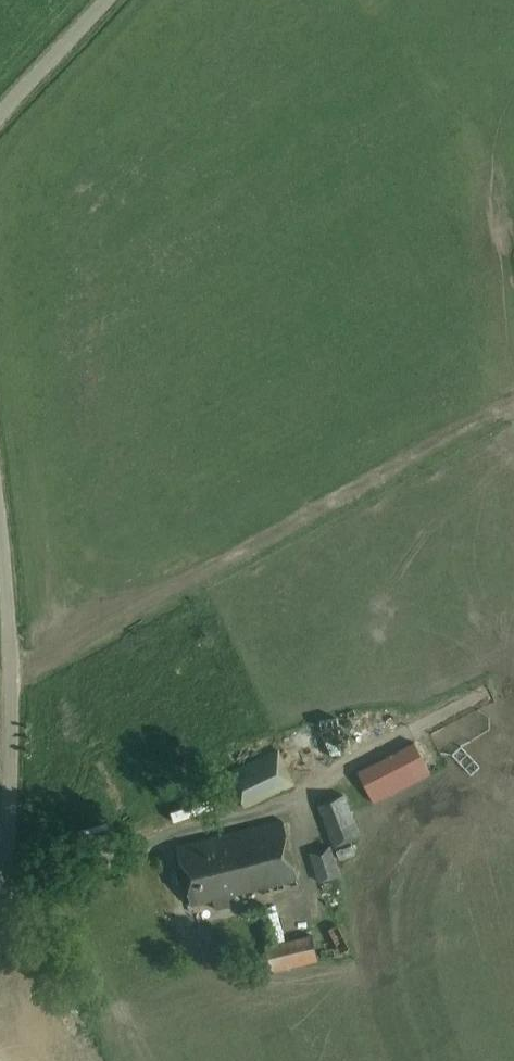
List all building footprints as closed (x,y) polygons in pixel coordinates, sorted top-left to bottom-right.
[(430,773),(413,742),(357,771),(373,802),(430,773)] [(244,809),(294,785),(277,750),(227,773),(244,809)] [(327,833),(353,823),(337,781),(311,790),(327,833)] [(282,821),(229,834),(243,891),(296,879),(282,821)] [(243,891),(229,834),(176,847),(189,904),(213,899),(215,908),(229,904),(227,895),(243,891)] [(310,867),(332,862),(325,835),(304,840),(310,867)] [(265,945),(272,972),(318,961),(311,935),(265,945)]
